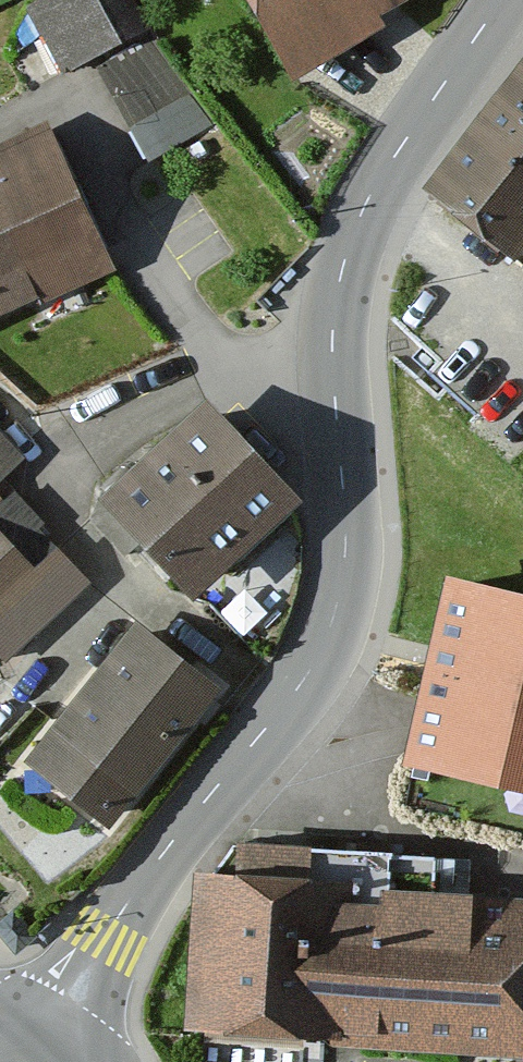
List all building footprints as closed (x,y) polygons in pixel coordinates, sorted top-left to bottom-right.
[(23,15),(53,76),(140,33),(124,0),(54,0),(23,15)] [(304,63),(417,0),(269,0),(304,63)] [(141,56),(94,82),(142,164),(188,138),(141,56)] [(422,190),(514,260),(522,248),(522,57),(422,190)] [(0,154),(0,322),(110,272),(47,133),(0,154)] [(309,501),(209,407),(107,515),(208,609),(309,501)] [(0,507),(0,643),(68,573),(0,507)] [(419,780),(522,800),(522,626),(451,612),(419,780)] [(217,695),(132,631),(28,766),(113,831),(217,695)] [(205,880),(196,1034),(334,1042),(522,1053),(522,910),(457,906),(456,933),(347,927),(349,888),(205,880)] [(13,913),(0,924),(0,945),(11,959),(35,940),(13,913)]
